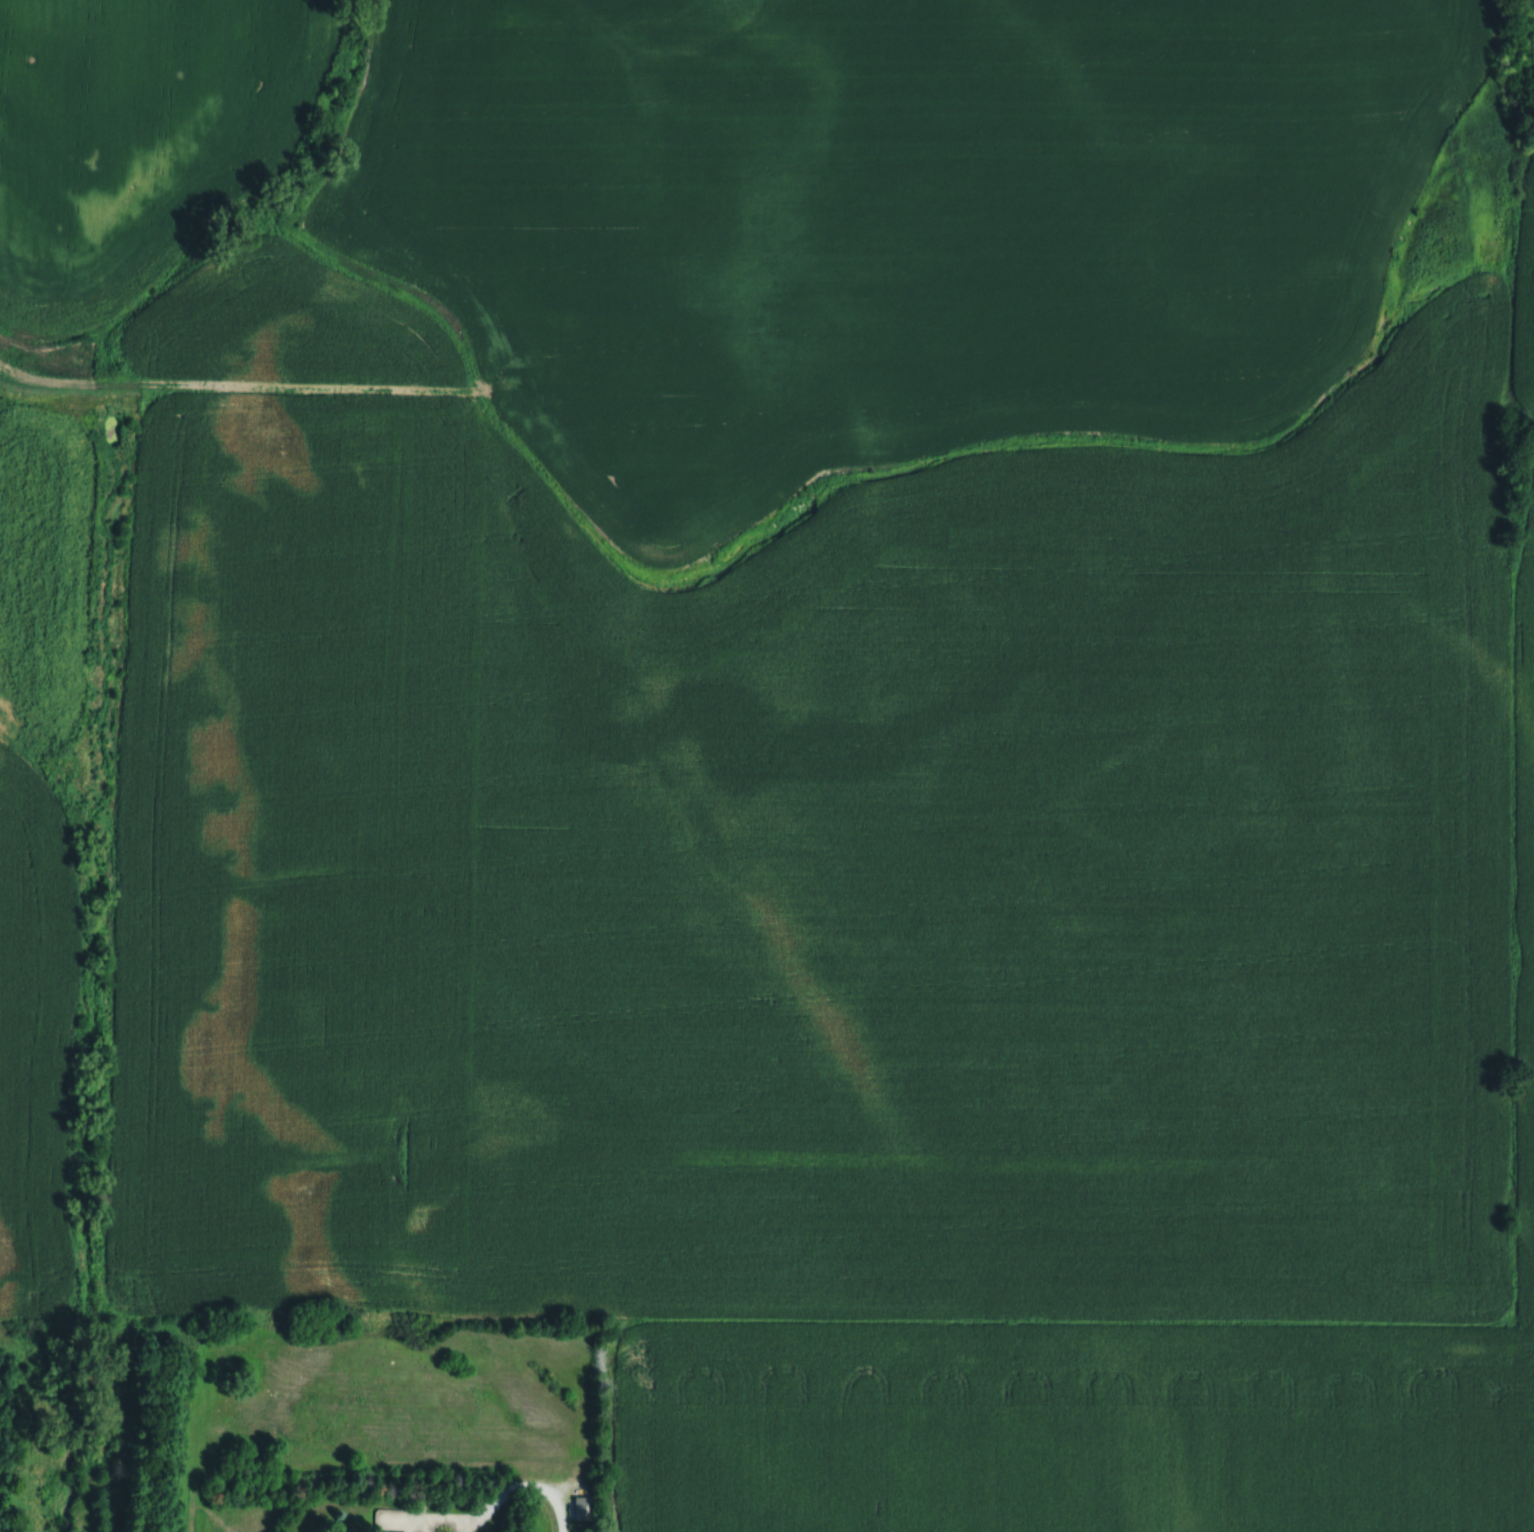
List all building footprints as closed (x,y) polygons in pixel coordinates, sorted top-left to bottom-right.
[(573,1499),(573,1519),(590,1519),(590,1499),(573,1499)]
